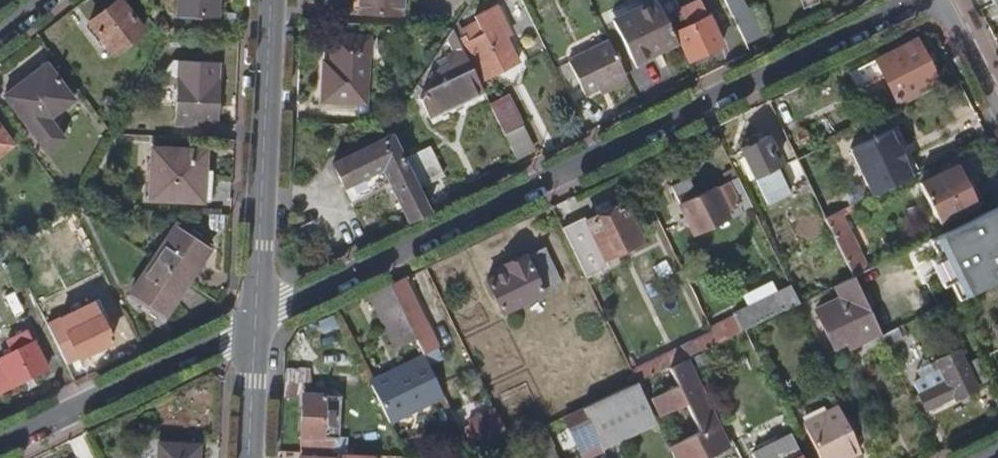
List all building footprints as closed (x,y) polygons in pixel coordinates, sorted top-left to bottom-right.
[(119,0),(117,0),(88,23),(112,55),(142,31),(119,0)] [(179,18),(214,19),(215,0),(180,0),(179,18)] [(360,11),(399,12),(400,0),(360,0),(360,11)] [(676,45),(654,0),(610,23),(629,61),(655,47),(658,54),(676,45)] [(462,37),(456,39),(471,70),(492,59),(499,72),(516,63),(505,38),(512,34),(498,5),(473,17),(474,22),(458,30),(462,37)] [(232,13),(221,12),(220,35),(231,35),(232,13)] [(725,45),(710,15),(676,32),(690,62),(725,45)] [(451,29),(444,39),(450,51),(441,55),(444,61),(432,67),(416,101),(426,122),(482,94),(476,81),(471,70),(456,39),(451,29)] [(331,37),(330,64),(322,64),(319,103),(365,104),(368,39),(331,37)] [(935,82),(914,40),(874,60),(895,101),(935,82)] [(583,98),(598,91),(625,78),(608,44),(567,64),(583,98)] [(72,100),(45,66),(3,97),(46,154),(63,140),(47,119),(72,100)] [(179,77),(176,123),(216,125),(219,79),(179,77)] [(601,96),(627,83),(625,78),(598,91),(601,96)] [(891,109),(884,97),(874,103),(880,115),(891,109)] [(519,130),(521,129),(508,102),(493,109),(498,120),(496,121),(504,137),(519,130)] [(850,150),(872,196),(920,173),(897,126),(850,150)] [(347,206),(385,187),(377,170),(402,158),(387,127),(374,135),(377,142),(329,165),(347,206)] [(0,129),(0,155),(12,146),(0,129)] [(531,155),(519,130),(504,137),(483,174),(517,162),(531,155)] [(773,150),(766,136),(740,149),(766,207),(788,196),(769,153),(773,150)] [(201,183),(202,150),(150,149),(149,199),(201,201),(201,183)] [(403,161),(416,190),(440,178),(427,150),(403,161)] [(385,187),(401,224),(427,212),(416,190),(403,161),(402,158),(377,170),(385,187)] [(975,206),(956,166),(918,185),(935,225),(975,206)] [(752,211),(735,177),(696,196),(688,179),(671,187),(693,236),(726,220),(728,224),(752,211)] [(862,210),(858,203),(838,212),(841,217),(843,216),(848,213),(850,217),(862,210)] [(583,220),(562,231),(585,280),(606,270),(602,261),(640,242),(623,206),(584,224),(583,220)] [(933,238),(941,255),(932,259),(945,285),(954,281),(962,298),(997,280),(997,206),(933,238)] [(838,212),(823,220),(851,278),(866,271),(841,217),(838,212)] [(151,260),(185,282),(206,248),(173,226),(151,260)] [(544,248),(524,258),(522,254),(503,265),(505,271),(485,281),(499,309),(559,280),(544,248)] [(164,316),(185,282),(151,260),(129,292),(164,316)] [(866,271),(851,278),(877,333),(892,325),(888,316),(898,311),(891,296),(880,302),(866,271)] [(851,278),(836,286),(841,297),(819,308),(828,329),(824,330),(834,350),(863,336),(867,344),(880,338),(877,333),(851,278)] [(403,279),(388,287),(400,311),(411,334),(414,342),(421,355),(423,359),(434,353),(422,328),(425,326),(403,279)] [(746,308),(775,293),(769,283),(741,297),(746,308)] [(414,342),(411,334),(396,341),(385,318),(400,311),(388,287),(367,297),(395,350),(414,342)] [(733,317),(740,332),(742,331),(797,305),(788,287),(775,293),(746,308),(732,315),(733,317)] [(52,335),(67,364),(115,341),(101,313),(92,318),(85,305),(60,317),(64,329),(61,330),(52,335)] [(49,309),(41,313),(52,335),(61,330),(49,309)] [(411,334),(400,311),(385,318),(396,341),(411,334)] [(740,332),(733,317),(708,328),(711,333),(716,344),(740,332)] [(901,339),(896,330),(880,338),(889,345),(901,339)] [(11,353),(0,360),(0,363),(12,388),(48,370),(35,342),(32,343),(26,332),(6,343),(11,353)] [(711,333),(630,373),(635,384),(688,358),(716,344),(711,333)] [(708,362),(703,353),(694,358),(698,367),(708,362)] [(962,368),(953,353),(927,366),(931,376),(918,383),(912,386),(926,414),(953,400),(954,402),(987,385),(976,361),(962,368)] [(421,355),(367,382),(387,425),(442,398),(423,359),(421,355)] [(913,373),(918,383),(931,376),(927,366),(913,373)] [(300,400),(297,453),(308,454),(330,455),(330,441),(335,441),(335,440),(338,399),(309,397),(309,369),(282,370),(281,401),(300,400)] [(668,451),(671,457),(710,457),(725,451),(705,407),(701,409),(698,403),(701,401),(689,373),(676,380),(681,393),(654,406),(660,421),(688,408),(691,413),(686,415),(696,437),(668,451)] [(650,415),(635,384),(598,402),(614,437),(633,428),(631,425),(650,415)] [(614,437),(598,402),(581,410),(594,436),(601,451),(602,452),(655,424),(650,415),(631,425),(633,428),(614,437)] [(811,445),(817,457),(849,457),(857,453),(845,428),(834,407),(800,423),(811,445)] [(594,436),(581,410),(563,419),(582,457),(587,457),(601,451),(594,436)] [(506,438),(501,427),(493,412),(469,424),(476,439),(482,451),(506,438)] [(863,418),(854,423),(858,430),(867,426),(863,418)] [(528,437),(538,457),(554,457),(540,431),(528,437)] [(335,440),(335,441),(330,441),(330,455),(370,457),(371,445),(359,445),(359,448),(340,447),(341,440),(335,440)] [(790,444),(764,457),(797,457),(790,444)] [(157,457),(197,457),(197,451),(157,448),(157,457)]
